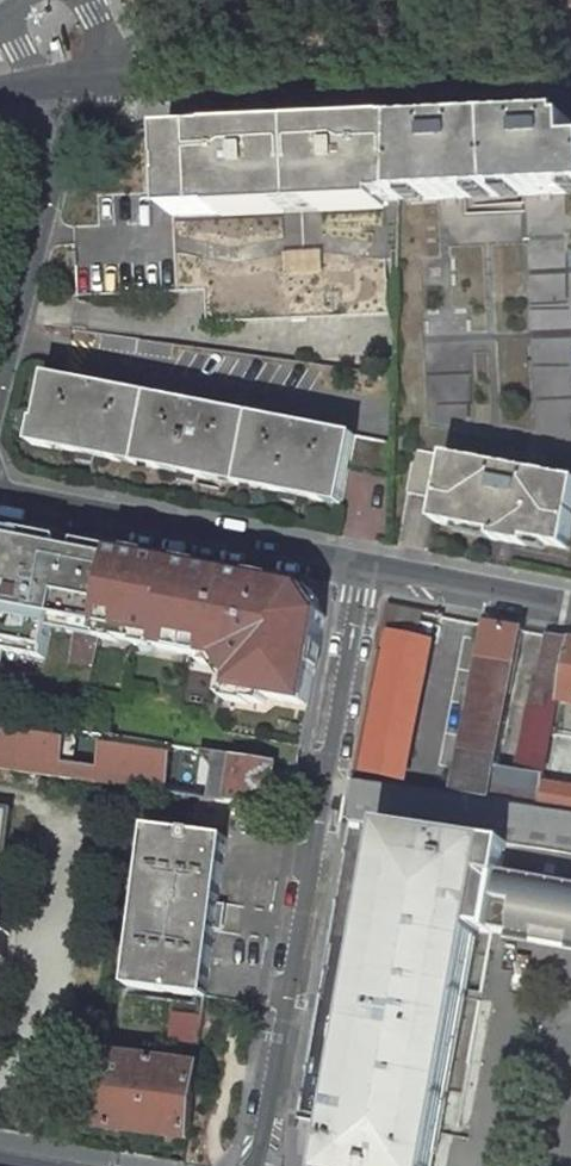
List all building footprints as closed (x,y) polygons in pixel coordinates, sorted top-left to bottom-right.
[(169,135),(173,216),(382,204),(382,200),(570,192),(570,143),(570,123),(567,123),(567,117),(169,135)] [(393,443),(48,376),(39,421),(36,421),(31,444),(341,505),(348,467),(392,475),(393,443)] [(415,448),(406,493),(439,499),(434,523),(567,549),(570,530),(570,480),(415,448)] [(7,539),(7,540),(24,543),(26,534),(0,529),(0,538),(7,539)] [(50,627),(99,636),(117,551),(80,544),(80,545),(64,542),(64,541),(26,534),(24,543),(7,540),(7,539),(0,538),(0,649),(44,658),(50,627)] [(79,730),(277,762),(298,766),(325,617),(305,588),(117,551),(99,636),(79,730)] [(483,623),(451,792),(540,806),(554,734),(561,697),(570,643),(570,640),(547,635),(523,762),(497,757),(521,630),(483,623)] [(427,641),(391,634),(365,774),(401,781),(427,641)] [(561,697),(570,699),(570,643),(561,697)] [(79,730),(21,720),(0,717),(0,768),(231,802),(242,804),(270,808),(277,762),(79,730)] [(554,734),(540,806),(570,811),(570,737),(554,734)] [(355,776),(353,793),(374,796),(370,823),(384,825),(492,842),(508,845),(570,854),(570,811),(540,806),(451,792),(355,776)] [(3,876),(12,809),(0,807),(0,875),(3,876)] [(384,825),(330,1124),(323,1165),(434,1165),(476,928),(570,945),(570,854),(508,845),(492,842),(384,825)] [(227,838),(148,828),(127,986),(206,996),(227,838)] [(3,966),(7,959),(2,956),(5,947),(5,943),(5,936),(10,934),(8,926),(3,928),(0,922),(0,965),(3,966)] [(204,1018),(174,1014),(171,1044),(190,1047),(200,1048),(204,1018)] [(200,1048),(190,1047),(188,1064),(197,1065),(200,1048)] [(188,1064),(102,1053),(99,1077),(90,1075),(87,1096),(96,1097),(92,1126),(188,1139),(197,1065),(188,1064)]
